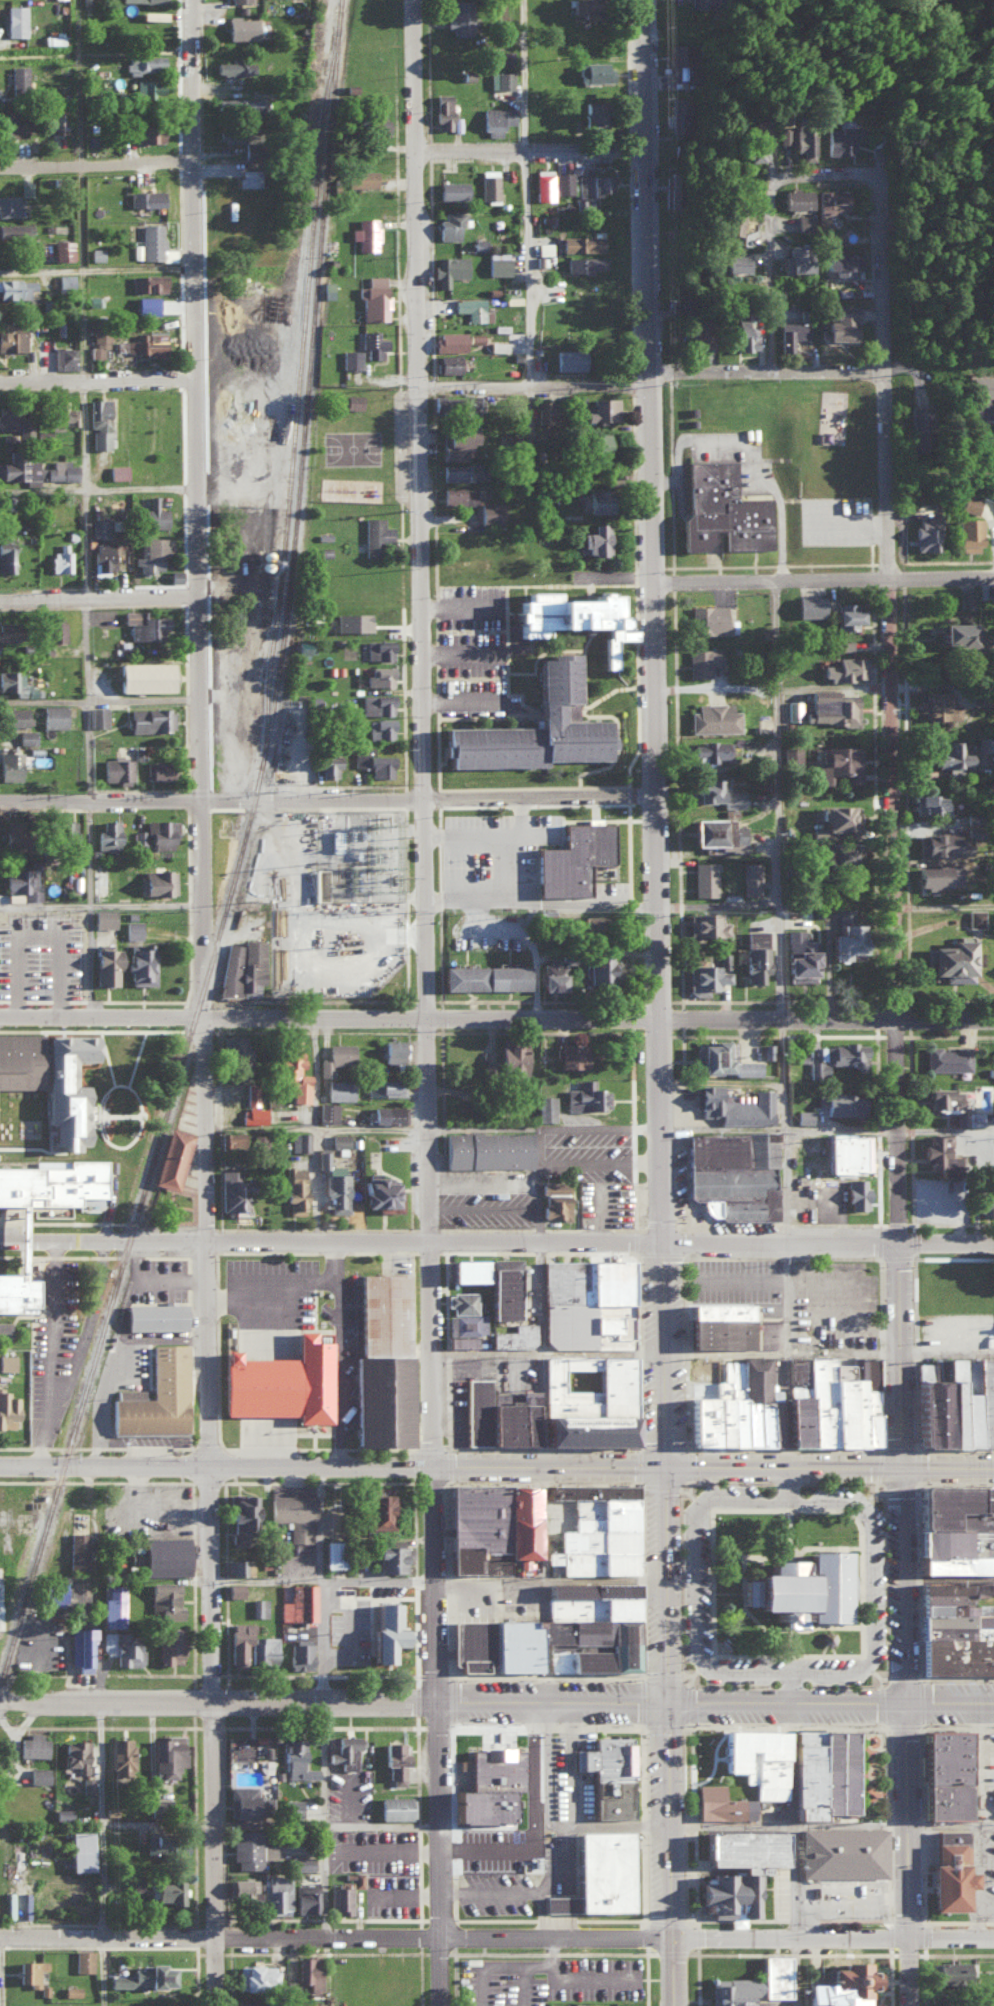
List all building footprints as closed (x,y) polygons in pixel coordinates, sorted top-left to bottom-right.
[(472,35),(471,0),(450,0),(451,12),(444,12),(445,29),(451,29),(451,36),(472,35)] [(571,15),(597,14),(597,0),(571,0),(571,15)] [(25,4),(5,5),(6,36),(26,36),(25,4)] [(163,18),(163,11),(140,12),(141,19),(163,18)] [(257,38),(256,16),(226,17),(227,39),(257,38)] [(512,65),(512,50),(501,50),(501,65),(512,65)] [(163,71),(163,55),(126,56),(126,72),(163,71)] [(251,61),(239,62),(239,57),(230,57),(231,61),(214,62),(214,74),(251,73),(251,61)] [(611,68),(606,68),(606,61),(577,62),(578,81),(611,81),(611,68)] [(10,66),(11,89),(27,89),(27,65),(10,66)] [(680,65),(679,78),(690,78),(691,65),(680,65)] [(489,72),(489,89),(513,88),(513,71),(489,72)] [(134,79),(135,98),(161,98),(161,79),(134,79)] [(450,129),(451,93),(435,93),(434,129),(450,129)] [(266,112),(265,98),(234,98),(234,113),(266,112)] [(604,100),(582,100),(583,127),(605,126),(604,100)] [(514,123),(514,106),(482,108),(483,136),(503,135),(502,124),(514,123)] [(15,110),(0,111),(0,138),(16,138),(15,110)] [(385,113),(370,113),(371,134),(385,134),(385,113)] [(825,154),(853,154),(853,135),(859,135),(859,125),(851,125),(851,119),(837,118),(837,128),(825,127),(825,154)] [(136,142),(161,142),(161,125),(136,125),(136,142)] [(250,128),(216,127),(215,141),(250,142),(250,128)] [(794,150),(802,151),(802,160),(812,160),(813,128),(794,127),(794,150)] [(780,143),(791,143),(791,128),(779,128),(780,143)] [(747,160),(766,161),(767,133),(747,132),(747,160)] [(259,186),(259,169),(238,170),(238,187),(259,186)] [(553,169),(536,169),(535,199),(552,200),(553,169)] [(375,187),(374,170),(345,171),(346,188),(375,187)] [(573,193),(572,171),(555,172),(555,193),(573,193)] [(612,174),(578,175),(578,194),(613,194),(612,174)] [(32,195),(32,181),(20,181),(21,195),(32,195)] [(467,181),(437,181),(438,199),(467,199),(467,181)] [(782,208),(812,208),(812,189),(782,189),(782,208)] [(819,189),(818,227),(829,227),(830,210),(847,210),(847,190),(819,189)] [(129,206),(162,205),(162,190),(128,191),(129,206)] [(18,216),(17,194),(0,194),(0,216),(18,216)] [(438,239),(458,239),(458,225),(464,225),(463,210),(443,211),(443,219),(437,219),(438,239)] [(734,234),(736,213),(726,212),(724,233),(734,234)] [(812,215),(795,214),(795,231),(812,231),(812,215)] [(376,218),(356,218),(356,228),(350,228),(351,239),(357,239),(357,250),(377,250),(376,218)] [(0,224),(0,240),(28,239),(28,223),(0,224)] [(162,223),(141,224),(141,244),(133,244),(133,259),(160,259),(160,247),(162,247),(162,223)] [(602,250),(602,235),(560,236),(560,251),(602,250)] [(52,240),(52,260),(71,260),(71,240),(52,240)] [(808,272),(809,245),(788,245),(788,255),(783,255),(783,272),(808,272)] [(90,260),(102,260),(103,248),(90,247),(90,260)] [(509,252),(487,252),(487,274),(509,274),(509,252)] [(745,272),(745,254),(721,253),(721,272),(745,272)] [(830,274),(852,275),(853,268),(863,268),(863,254),(830,253),(830,274)] [(448,288),(447,277),(466,277),(466,256),(436,256),(436,265),(431,265),(432,277),(436,277),(437,288),(448,288)] [(566,272),(592,272),(592,267),(607,267),(607,256),(566,257),(566,272)] [(73,273),(57,274),(57,290),(74,290),(73,273)] [(163,274),(130,275),(130,292),(163,291),(163,274)] [(386,275),(366,275),(367,286),(357,286),(357,297),(361,297),(362,320),(387,320),(386,275)] [(29,298),(29,289),(35,289),(35,279),(0,279),(0,299),(29,298)] [(158,296),(135,296),(136,315),(158,314),(158,296)] [(484,297),(453,298),(454,311),(467,311),(467,321),(491,321),(490,309),(484,309),(484,297)] [(691,298),(669,299),(670,315),(691,314),(691,298)] [(825,321),(825,339),(855,340),(856,306),(833,306),(832,321),(825,321)] [(712,350),(715,321),(696,319),(695,328),(692,328),(690,348),(712,350)] [(780,352),(792,352),(792,337),(806,337),(806,321),(779,322),(780,352)] [(25,330),(7,330),(6,322),(0,322),(0,351),(25,350),(25,330)] [(735,350),(758,349),(757,322),(734,322),(735,350)] [(377,330),(361,330),(361,348),(366,348),(366,358),(382,358),(382,350),(386,350),(386,338),(377,338),(377,330)] [(90,357),(102,358),(102,346),(109,346),(110,333),(91,332),(90,357)] [(163,332),(135,332),(135,340),(127,340),(127,355),(163,354),(163,332)] [(464,332),(433,333),(433,351),(465,351),(464,332)] [(507,342),(490,341),(489,351),(506,351),(507,342)] [(75,368),(74,347),(53,347),(54,369),(75,368)] [(586,348),(554,349),(554,370),(586,369),(586,348)] [(359,368),(360,350),(342,350),(342,368),(359,368)] [(459,355),(439,354),(438,372),(459,373),(459,355)] [(361,394),(345,394),(344,408),(361,409),(361,394)] [(457,398),(457,409),(478,408),(478,397),(457,398)] [(589,399),(590,410),(583,411),(583,421),(618,420),(617,398),(589,399)] [(91,428),(91,448),(110,448),(109,399),(88,399),(89,428),(91,428)] [(63,429),(63,425),(77,424),(77,408),(66,408),(66,400),(50,401),(51,430),(63,429)] [(553,424),(553,400),(537,401),(537,424),(553,424)] [(5,405),(5,415),(0,414),(0,429),(14,430),(15,406),(5,405)] [(911,407),(913,449),(932,449),(930,406),(911,407)] [(473,425),(441,425),(441,460),(473,460),(473,425)] [(608,433),(581,433),(582,455),(608,455),(608,433)] [(38,459),(26,460),(26,479),(39,478),(38,459)] [(23,481),(23,461),(0,460),(0,480),(23,481)] [(76,460),(52,461),(52,467),(45,467),(45,480),(76,480),(76,460)] [(770,547),(769,497),(735,497),(735,461),(687,461),(688,513),(680,513),(680,547),(709,547),(709,527),(721,527),(722,547),(770,547)] [(441,464),(441,480),(474,480),(474,463),(441,464)] [(126,479),(126,465),(109,465),(109,479),(126,479)] [(476,504),(476,487),(442,487),(442,504),(476,504)] [(583,513),(606,513),(605,489),(582,490),(583,513)] [(977,513),(982,498),(966,493),(961,508),(977,513)] [(166,528),(166,509),(157,509),(157,496),(148,495),(148,509),(137,509),(137,528),(166,528)] [(478,503),(479,523),(499,523),(499,502),(478,503)] [(913,548),(940,549),(940,515),(918,514),(918,524),(914,524),(913,548)] [(978,550),(978,516),(956,516),(956,550),(978,550)] [(383,517),(364,518),(365,557),(382,556),(382,543),(393,543),(392,526),(383,526),(383,517)] [(107,518),(90,518),(91,537),(108,536),(107,518)] [(608,524),(592,524),(592,532),(580,533),(580,552),(609,551),(608,524)] [(12,573),(13,536),(0,536),(0,572),(12,573)] [(162,553),(172,553),(172,538),(140,537),(140,556),(135,556),(135,564),(140,564),(139,571),(162,572),(162,553)] [(114,542),(95,541),(95,551),(91,551),(91,561),(93,561),(93,577),(107,577),(107,569),(113,569),(114,542)] [(70,543),(59,543),(58,551),(49,551),(49,571),(69,572),(70,543)] [(180,570),(169,570),(169,581),(179,582),(180,570)] [(607,627),(606,635),(604,635),(603,666),(613,666),(615,625),(622,625),(622,613),(616,613),(617,590),(584,589),(584,595),(547,594),(547,589),(523,588),(522,596),(513,596),(512,607),(506,607),(506,616),(515,617),(514,634),(535,634),(535,624),(607,627)] [(823,594),(796,594),(796,616),(823,615),(823,594)] [(858,628),(858,601),(834,601),(835,629),(858,628)] [(690,604),(690,633),(727,632),(727,604),(690,604)] [(167,636),(166,616),(147,616),(147,611),(130,611),(131,637),(167,636)] [(334,612),(335,630),(369,629),(369,611),(334,612)] [(64,618),(46,619),(46,642),(65,642),(64,618)] [(968,643),(968,620),(938,620),(937,642),(968,643)] [(0,622),(0,640),(13,641),(14,623),(0,622)] [(988,631),(971,632),(972,646),(988,646),(988,631)] [(392,658),(392,639),(366,639),(366,658),(392,658)] [(849,649),(849,640),(833,639),(833,649),(849,649)] [(295,656),(314,655),(313,641),(294,641),(295,656)] [(687,647),(688,676),(709,675),(709,663),(721,663),(720,646),(687,647)] [(439,724),(439,754),(443,754),(444,764),(542,763),(542,757),(605,757),(605,746),(611,746),(611,734),(605,734),(605,717),(575,718),(575,650),(545,650),(545,655),(534,655),(534,724),(439,724)] [(865,676),(865,656),(836,656),(836,664),(821,664),(821,675),(829,675),(829,680),(852,680),(852,675),(865,676)] [(174,660),(117,661),(118,690),(174,689),(174,660)] [(368,666),(368,685),(393,684),(393,665),(368,666)] [(35,685),(22,685),(22,670),(0,670),(0,690),(14,689),(14,695),(35,695),(35,685)] [(857,722),(857,693),(836,693),(836,688),(808,688),(808,710),(802,710),(802,721),(857,722)] [(959,717),(958,703),(952,703),(951,689),(923,690),(924,697),(918,697),(919,719),(959,717)] [(972,692),(972,704),(993,704),(993,693),(972,692)] [(362,713),(393,713),(392,693),(361,693),(362,713)] [(787,718),(801,718),(801,699),(786,700),(787,718)] [(739,730),(739,710),(731,710),(731,702),(695,703),(696,710),(689,710),(689,731),(739,730)] [(65,703),(41,704),(42,726),(65,726),(65,703)] [(106,705),(88,706),(88,726),(106,726),(106,705)] [(0,707),(0,725),(25,724),(25,706),(0,707)] [(174,729),(173,707),(129,708),(129,731),(174,729)] [(367,717),(368,737),(393,737),(392,716),(367,717)] [(18,743),(35,743),(36,730),(18,729),(18,743)] [(993,735),(976,735),(977,750),(993,750),(993,735)] [(699,758),(722,758),(722,760),(730,760),(730,739),(698,739),(698,742),(687,742),(687,753),(699,753),(699,758)] [(934,751),(934,767),(947,767),(947,773),(959,773),(959,767),(969,767),(969,740),(940,740),(940,751),(934,751)] [(812,761),(812,783),(829,783),(829,772),(844,772),(844,781),(859,781),(859,744),(823,744),(823,761),(812,761)] [(369,765),(369,775),(392,776),(392,754),(372,753),(372,745),(354,745),(353,765),(369,765)] [(784,746),(783,761),(801,761),(801,746),(784,746)] [(19,750),(0,750),(0,779),(19,778),(19,750)] [(317,751),(316,767),(320,767),(320,776),(339,777),(339,751),(317,751)] [(101,756),(102,780),(131,780),(131,758),(121,758),(121,756),(101,756)] [(171,777),(171,759),(146,759),(146,777),(171,777)] [(691,801),(720,801),(720,807),(743,807),(743,789),(728,789),(728,784),(716,784),(716,778),(690,779),(691,801)] [(914,813),(947,813),(947,796),(934,796),(934,792),(914,792),(914,813)] [(857,803),(818,804),(818,820),(822,820),(822,829),(858,828),(857,803)] [(535,846),(536,895),(589,894),(588,863),(613,863),(613,821),(599,821),(599,816),(585,817),(585,821),(563,822),(563,846),(535,846)] [(741,851),(742,824),(729,824),(729,817),(690,816),(690,843),(735,844),(734,851),(741,851)] [(17,846),(16,818),(3,818),(3,846),(17,846)] [(75,850),(76,819),(57,818),(57,836),(64,836),(64,850),(75,850)] [(119,848),(119,819),(102,818),(102,829),(96,829),(96,847),(119,848)] [(172,848),(172,834),(176,834),(177,818),(148,818),(148,847),(172,848)] [(135,845),(145,844),(145,829),(134,829),(135,845)] [(340,829),(330,829),(330,850),(340,851),(340,829)] [(957,831),(916,832),(916,854),(967,853),(967,838),(957,838),(957,831)] [(852,842),(822,841),(821,864),(851,865),(852,842)] [(692,895),(715,895),(716,861),(693,861),(692,895)] [(760,861),(742,861),(742,894),(759,894),(760,861)] [(960,884),(960,863),(915,864),(915,885),(960,884)] [(324,899),(324,867),(313,867),(312,899),(324,899)] [(22,899),(41,899),(40,888),(35,888),(34,868),(15,868),(15,873),(3,873),(4,891),(22,891),(22,899)] [(92,894),(107,893),(106,868),(91,869),(92,894)] [(140,869),(141,893),(176,892),(175,868),(140,869)] [(859,957),(859,921),(853,921),(853,907),(836,907),(836,931),(827,931),(827,957),(859,957)] [(114,926),(114,908),(93,908),(93,926),(114,926)] [(967,908),(967,926),(982,925),(982,908),(967,908)] [(687,911),(687,935),(728,935),(728,921),(720,921),(720,912),(687,911)] [(595,933),(595,914),(569,915),(569,934),(595,933)] [(140,920),(124,920),(125,938),(140,938),(140,920)] [(767,928),(744,929),(745,981),(762,981),(762,971),(768,971),(767,928)] [(815,980),(814,939),(802,940),(801,928),(785,928),(786,980),(815,980)] [(258,995),(258,982),(262,982),(263,939),(241,938),(241,942),(222,942),(221,995),(258,995)] [(929,944),(929,972),(944,972),(943,981),(971,981),(972,963),(979,963),(980,953),(971,953),(971,938),(949,938),(949,944),(929,944)] [(152,942),(139,942),(139,946),(125,946),(125,971),(129,971),(129,984),(153,984),(152,942)] [(117,984),(118,948),(109,947),(110,943),(95,943),(93,983),(117,984)] [(718,952),(718,968),(729,968),(729,952),(718,952)] [(614,953),(584,954),(584,982),(615,982),(614,953)] [(563,963),(555,963),(555,959),(539,959),(539,992),(563,992),(563,963)] [(687,972),(688,993),(707,993),(707,988),(717,988),(717,981),(728,981),(728,969),(718,969),(718,963),(692,964),(692,972),(687,972)] [(526,987),(526,964),(440,965),(440,989),(526,987)] [(0,1032),(0,1088),(41,1087),(41,1032),(0,1032)] [(91,1033),(44,1033),(44,1123),(49,1123),(49,1143),(56,1143),(56,1149),(81,1149),(81,1119),(91,1119),(91,1102),(81,1102),(81,1083),(71,1083),(71,1059),(92,1059),(91,1033)] [(248,1035),(226,1034),(225,1070),(247,1071),(248,1035)] [(729,1071),(729,1058),(725,1058),(724,1038),(709,1038),(709,1042),(698,1042),(698,1071),(729,1071)] [(309,1102),(309,1073),(300,1073),(300,1039),(280,1039),(280,1083),(292,1083),(292,1102),(309,1102)] [(405,1039),(383,1039),(383,1061),(404,1062),(405,1039)] [(734,1059),(734,1040),(726,1040),(725,1059),(734,1059)] [(586,1041),(556,1041),(556,1067),(586,1066),(586,1041)] [(864,1041),(842,1041),(842,1044),(825,1043),(825,1064),(863,1065),(864,1041)] [(331,1076),(332,1062),(352,1063),(353,1043),(327,1042),(327,1059),(319,1059),(319,1076),(331,1076)] [(523,1042),(498,1043),(499,1066),(504,1066),(504,1073),(524,1072),(523,1042)] [(970,1069),(970,1044),(956,1045),(956,1049),(939,1049),(939,1045),(925,1045),(925,1070),(970,1069)] [(732,1074),(758,1075),(758,1060),(733,1060),(732,1074)] [(808,1075),(827,1075),(826,1061),(808,1061),(808,1075)] [(592,1078),(579,1078),(579,1088),(565,1088),(565,1109),(608,1108),(607,1088),(592,1088),(592,1078)] [(326,1100),(353,1099),(353,1079),(326,1080),(326,1100)] [(367,1095),(404,1095),(404,1079),(366,1080),(367,1095)] [(246,1109),(241,1109),(241,1122),(265,1122),(265,1107),(257,1107),(257,1082),(246,1082),(246,1109)] [(773,1123),(773,1089),(753,1088),(753,1099),(720,1099),(720,1083),(696,1083),(696,1106),(701,1106),(700,1115),(718,1116),(718,1123),(773,1123)] [(961,1090),(952,1090),(952,1095),(946,1095),(946,1086),(924,1087),(924,1107),(961,1106),(961,1090)] [(856,1091),(824,1091),(824,1114),(856,1114),(856,1091)] [(537,1120),(554,1120),(555,1095),(537,1095),(537,1120)] [(317,1121),(336,1122),(337,1102),(318,1102),(317,1121)] [(371,1123),(405,1122),(404,1104),(371,1105),(371,1123)] [(810,1123),(810,1109),(796,1109),(796,1122),(810,1123)] [(982,1111),(956,1111),(956,1126),(982,1125),(982,1111)] [(191,1132),(166,1126),(151,1183),(176,1190),(191,1132)] [(309,1151),(309,1131),(291,1132),(291,1151),(309,1151)] [(531,1167),(532,1132),(444,1131),(444,1166),(531,1167)] [(686,1132),(687,1196),(701,1196),(702,1219),(777,1218),(776,1187),(773,1187),(773,1166),(777,1165),(776,1131),(686,1132)] [(348,1145),(348,1133),(330,1133),(330,1146),(348,1145)] [(825,1171),(859,1170),(858,1133),(825,1133),(825,1171)] [(926,1134),(926,1143),(921,1143),(921,1156),(927,1156),(927,1168),(939,1167),(939,1174),(959,1174),(958,1155),(945,1155),(945,1145),(950,1145),(950,1133),(926,1134)] [(330,1212),(348,1212),(348,1172),(342,1172),(342,1165),(328,1165),(328,1150),(317,1150),(317,1169),(323,1169),(323,1195),(330,1195),(330,1212)] [(17,1203),(17,1204),(78,1204),(78,1196),(104,1197),(105,1160),(34,1159),(34,1165),(0,1165),(0,1202),(17,1203)] [(303,1213),(304,1166),(286,1166),(285,1201),(288,1201),(288,1213),(303,1213)] [(219,1209),(246,1210),(246,1179),(239,1179),(240,1169),(220,1169),(219,1209)] [(395,1175),(364,1174),(362,1205),(394,1207),(395,1175)] [(847,1208),(865,1209),(866,1178),(850,1178),(849,1187),(847,1187),(847,1208)] [(539,1191),(566,1192),(566,1180),(539,1180),(539,1191)] [(567,1218),(567,1193),(541,1193),(540,1217),(567,1218)] [(515,1317),(513,1256),(486,1257),(488,1318),(515,1317)] [(447,1281),(482,1280),(482,1258),(447,1258),(447,1281)] [(542,1260),(543,1347),(593,1347),(593,1332),(610,1332),(610,1336),(629,1336),(628,1259),(542,1260)] [(14,1311),(36,1311),(36,1278),(11,1277),(11,1271),(0,1271),(0,1311),(14,1311)] [(407,1273),(358,1273),(358,1354),(352,1354),(352,1445),(407,1445),(407,1273)] [(451,1312),(482,1312),(481,1300),(475,1300),(475,1291),(445,1291),(446,1305),(451,1305),(451,1312)] [(185,1328),(185,1302),(125,1304),(125,1330),(185,1328)] [(750,1303),(686,1302),(685,1346),(753,1347),(754,1318),(749,1318),(750,1303)] [(446,1314),(447,1347),(475,1346),(475,1333),(485,1333),(485,1313),(446,1314)] [(0,1320),(0,1339),(9,1338),(9,1320),(0,1320)] [(504,1331),(504,1346),(535,1346),(535,1322),(514,1322),(514,1331),(504,1331)] [(220,1414),(292,1414),(292,1421),(326,1421),(326,1330),(292,1330),(292,1357),(232,1357),(232,1348),(220,1348),(220,1414)] [(110,1431),(185,1431),(185,1343),(150,1343),(150,1398),(142,1398),(142,1388),(115,1388),(115,1398),(110,1398),(110,1431)] [(13,1354),(0,1354),(0,1369),(13,1369),(13,1354)] [(538,1445),(630,1445),(630,1356),(542,1355),(542,1414),(538,1414),(538,1445)] [(778,1445),(778,1388),(767,1388),(767,1356),(740,1356),(740,1360),(722,1360),(722,1380),(714,1380),(714,1395),(687,1395),(686,1445),(778,1445)] [(785,1445),(875,1445),(876,1356),(850,1356),(850,1377),(832,1377),(832,1356),(786,1356),(785,1445)] [(941,1445),(993,1445),(993,1401),(992,1401),(992,1383),(993,1383),(993,1363),(991,1363),(991,1357),(961,1357),(930,1357),(930,1362),(915,1362),(914,1378),(911,1378),(910,1445),(941,1445)] [(831,1376),(849,1377),(850,1363),(832,1362),(831,1376)] [(465,1444),(532,1444),(532,1390),(490,1391),(490,1378),(465,1378),(465,1444)] [(13,1426),(12,1395),(2,1396),(2,1389),(0,1389),(0,1427),(13,1426)] [(631,1574),(631,1483),(543,1483),(543,1497),(573,1497),(573,1529),(558,1529),(558,1551),(546,1551),(546,1562),(559,1562),(560,1574),(631,1574)] [(993,1572),(993,1483),(914,1484),(915,1573),(993,1572)] [(447,1573),(508,1572),(508,1562),(504,1562),(504,1558),(518,1558),(518,1572),(531,1572),(531,1559),(535,1559),(534,1484),(447,1484),(447,1573)] [(365,1528),(389,1528),(389,1510),(396,1510),(397,1495),(390,1495),(390,1486),(365,1486),(365,1528)] [(251,1543),(250,1493),(227,1493),(227,1521),(230,1521),(230,1543),(251,1543)] [(268,1521),(289,1521),(289,1541),(311,1541),(311,1494),(268,1494),(268,1521)] [(85,1569),(86,1532),(68,1532),(67,1568),(85,1569)] [(188,1575),(187,1536),(142,1537),(143,1576),(188,1575)] [(342,1566),(342,1553),(334,1553),(334,1539),(323,1540),(324,1567),(342,1566)] [(403,1572),(404,1562),(409,1562),(410,1546),(402,1546),(402,1540),(385,1539),(384,1545),(375,1545),(374,1571),(403,1572)] [(843,1550),(803,1550),(803,1559),(766,1560),(766,1573),(752,1573),(752,1578),(740,1578),(741,1604),(753,1604),(753,1609),(763,1609),(763,1620),(781,1620),(781,1626),(805,1626),(805,1621),(841,1621),(841,1598),(843,1598),(843,1550)] [(227,1574),(251,1574),(251,1559),(227,1558),(227,1574)] [(62,1603),(62,1581),(42,1582),(43,1604),(62,1603)] [(179,1618),(179,1582),(150,1581),(150,1618),(179,1618)] [(993,1673),(993,1625),(973,1625),(973,1614),(993,1614),(993,1603),(972,1603),(972,1593),(993,1592),(993,1581),(916,1582),(917,1674),(993,1673)] [(632,1582),(546,1582),(546,1619),(451,1620),(451,1663),(457,1663),(457,1671),(483,1671),(483,1664),(492,1664),(492,1671),(540,1670),(540,1660),(536,1660),(536,1643),(547,1642),(547,1671),(632,1671),(632,1582)] [(240,1583),(225,1583),(225,1596),(241,1596),(240,1583)] [(280,1620),(315,1620),(315,1583),(290,1583),(289,1600),(280,1600),(280,1620)] [(121,1626),(122,1584),(101,1584),(100,1626),(121,1626)] [(267,1616),(267,1598),(252,1597),(251,1616),(267,1616)] [(369,1663),(388,1662),(388,1645),(400,1645),(399,1628),(395,1628),(395,1602),(374,1602),(374,1628),(368,1628),(369,1663)] [(229,1668),(244,1668),(245,1643),(248,1643),(249,1632),(253,1632),(253,1622),(229,1622),(229,1668)] [(158,1626),(157,1663),(180,1663),(181,1627),(158,1626)] [(69,1664),(76,1664),(77,1671),(88,1671),(88,1641),(94,1641),(94,1628),(69,1628),(69,1664)] [(114,1665),(141,1665),(141,1648),(136,1648),(136,1632),(103,1632),(103,1654),(114,1654),(114,1665)] [(250,1662),(276,1663),(276,1636),(251,1635),(250,1662)] [(288,1668),(310,1668),(310,1639),(288,1640),(288,1668)] [(791,1731),(793,1819),(817,1818),(817,1813),(852,1812),(850,1729),(791,1731)] [(722,1772),(744,1771),(744,1783),(754,1783),(754,1799),(784,1798),(784,1730),(721,1731),(722,1772)] [(964,1730),(919,1730),(919,1818),(964,1818),(964,1730)] [(19,1737),(19,1756),(48,1756),(48,1734),(28,1734),(28,1737),(19,1737)] [(181,1734),(163,1734),(163,1737),(152,1738),(153,1778),(176,1777),(175,1765),(182,1765),(181,1734)] [(326,1762),(340,1762),(340,1769),(355,1769),(355,1747),(362,1747),(362,1735),(335,1735),(335,1752),(327,1751),(326,1762)] [(592,1818),(630,1817),(628,1736),(590,1737),(590,1748),(571,1749),(571,1769),(591,1768),(592,1818)] [(132,1772),(132,1737),(110,1738),(110,1773),(132,1772)] [(232,1760),(255,1759),(255,1737),(231,1738),(232,1760)] [(283,1777),(317,1778),(317,1768),(303,1767),(304,1739),(284,1739),(283,1777)] [(76,1773),(87,1773),(88,1741),(63,1740),(62,1765),(76,1766),(76,1773)] [(400,1742),(381,1742),(382,1765),(388,1765),(389,1785),(404,1785),(404,1751),(401,1751),(400,1742)] [(448,1791),(449,1823),(514,1822),(513,1790),(522,1790),(521,1770),(534,1770),(534,1760),(522,1760),(522,1749),(468,1749),(469,1790),(448,1791)] [(48,1767),(29,1767),(29,1783),(48,1783),(48,1767)] [(94,1777),(82,1777),(82,1793),(94,1794),(94,1777)] [(696,1819),(742,1818),(742,1798),(723,1798),(722,1784),(695,1784),(696,1819)] [(256,1785),(228,1785),(228,1816),(265,1817),(265,1797),(256,1797),(256,1785)] [(414,1796),(378,1797),(378,1819),(414,1818),(414,1796)] [(301,1799),(281,1799),(281,1817),(301,1816),(301,1799)] [(800,1877),(885,1877),(885,1828),(799,1828),(800,1877)] [(931,1841),(966,1841),(966,1829),(931,1830),(931,1841)] [(275,1843),(262,1844),(261,1830),(235,1831),(235,1839),(232,1839),(233,1869),(261,1869),(260,1859),(275,1858),(275,1843)] [(575,1911),(629,1911),(628,1830),(573,1831),(575,1911)] [(67,1831),(68,1870),(90,1870),(89,1831),(67,1831)] [(701,1869),(705,1869),(706,1882),(697,1882),(697,1911),(710,1911),(710,1917),(730,1917),(730,1903),(740,1903),(740,1916),(756,1916),(756,1887),(762,1887),(762,1872),(769,1872),(769,1866),(781,1866),(781,1831),(701,1832),(701,1869)] [(927,1911),(963,1910),(962,1888),(972,1888),(972,1871),(967,1871),(966,1842),(931,1843),(932,1864),(926,1864),(927,1911)] [(312,1870),(312,1856),(290,1856),(290,1870),(312,1870)] [(362,1872),(353,1872),(352,1887),(362,1887),(362,1872)] [(143,1881),(128,1875),(122,1890),(136,1896),(143,1881)] [(262,1913),(289,1914),(289,1875),(268,1875),(268,1890),(263,1890),(262,1913)] [(257,1898),(258,1879),(229,1878),(228,1897),(257,1898)] [(153,1881),(153,1900),(166,1900),(166,1904),(180,1904),(179,1881),(153,1881)] [(329,1884),(330,1914),(351,1913),(350,1883),(329,1884)] [(317,1884),(294,1884),(295,1912),(317,1912),(317,1884)] [(574,1911),(574,1895),(543,1895),(543,1911),(574,1911)] [(92,1971),(91,1950),(74,1950),(75,1971),(92,1971)] [(297,1955),(296,1980),(308,1981),(308,1992),(319,1992),(320,1956),(297,1955)] [(788,1998),(787,1955),(760,1956),(761,1998),(788,1998)] [(17,1961),(18,1983),(29,1982),(29,1987),(38,1987),(37,1970),(45,1969),(45,1960),(17,1961)] [(865,1989),(873,1989),(873,1971),(865,1970),(865,1962),(841,1962),(841,1968),(830,1968),(830,1983),(806,1983),(806,2005),(865,2005),(865,1989)] [(963,1962),(928,1962),(928,1983),(963,1983),(963,1962)] [(107,1976),(107,1987),(144,1986),(144,1987),(168,1987),(167,1968),(158,1968),(158,1965),(129,1966),(129,1975),(107,1976)] [(237,1965),(238,1988),(274,1988),(274,1965),(237,1965)] [(750,1995),(760,1995),(760,1978),(710,1978),(710,2005),(750,2005),(750,1995)] [(79,1986),(63,1986),(64,1996),(80,1996),(79,1986)]
